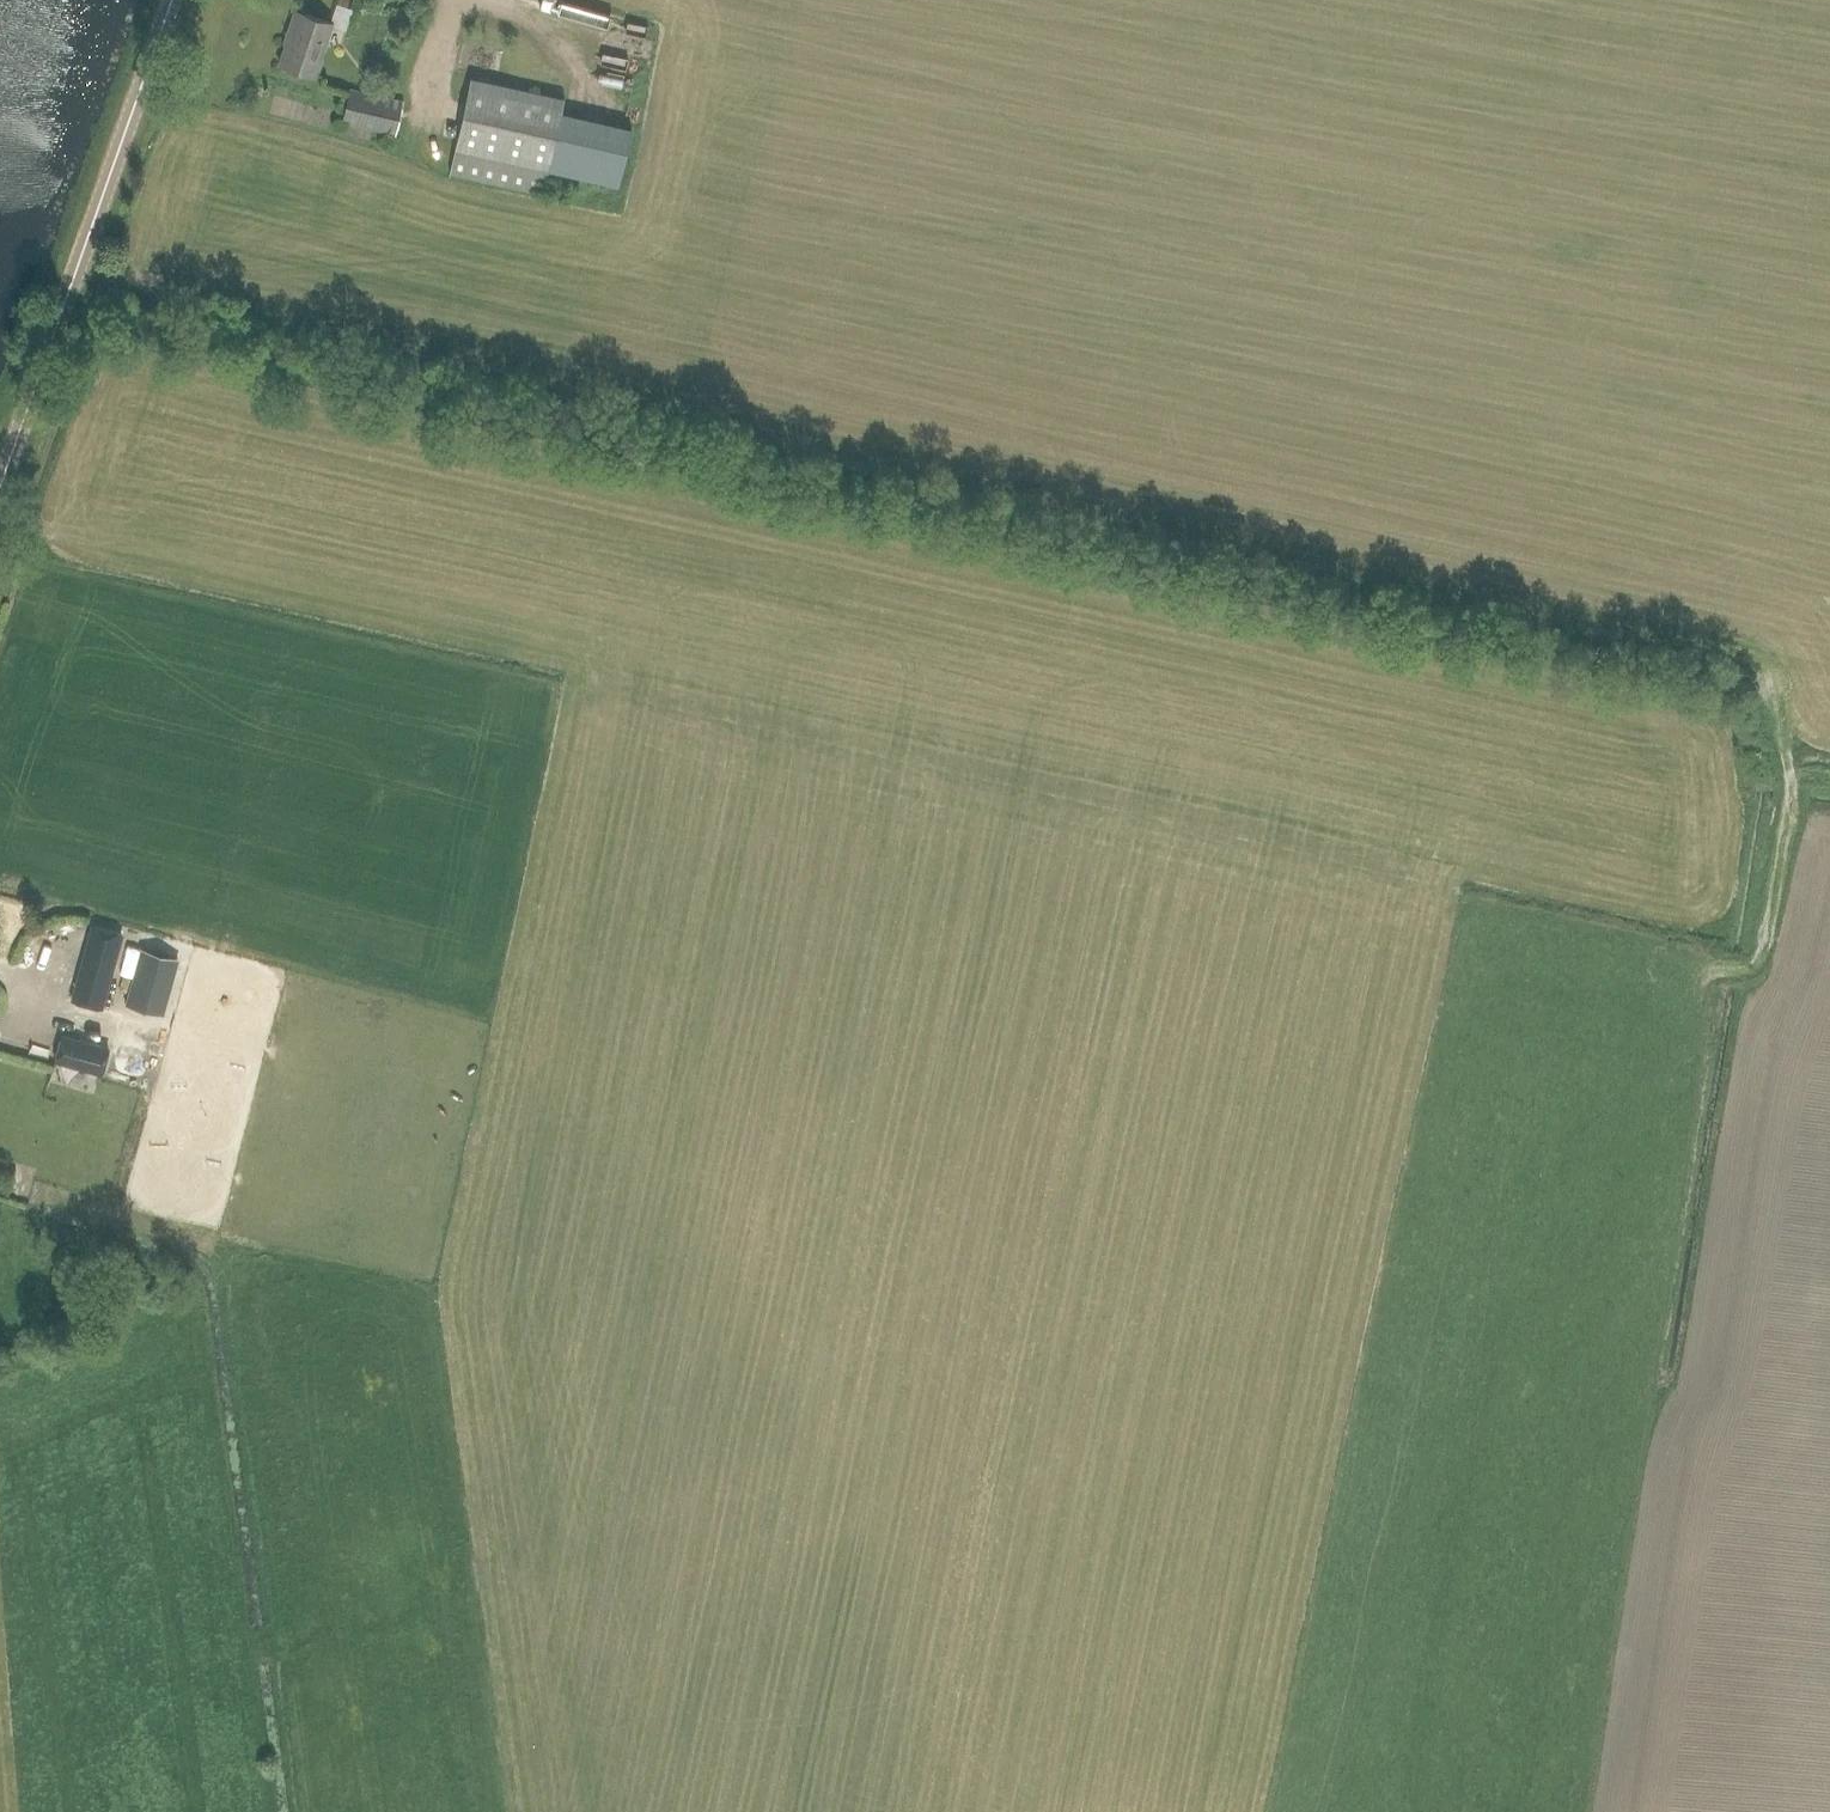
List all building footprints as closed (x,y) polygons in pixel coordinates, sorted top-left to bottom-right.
[(318,75),(336,23),(300,10),(292,32),(296,33),(285,64),(318,75)] [(472,77),(449,173),(543,194),(565,99),(472,77)] [(350,88),(342,123),(396,135),(404,100),(350,88)] [(122,929),(93,920),(73,994),(103,1002),(122,929)] [(141,950),(126,1004),(154,1012),(169,958),(141,950)] [(111,1047),(61,1034),(54,1061),(104,1074),(111,1047)]
